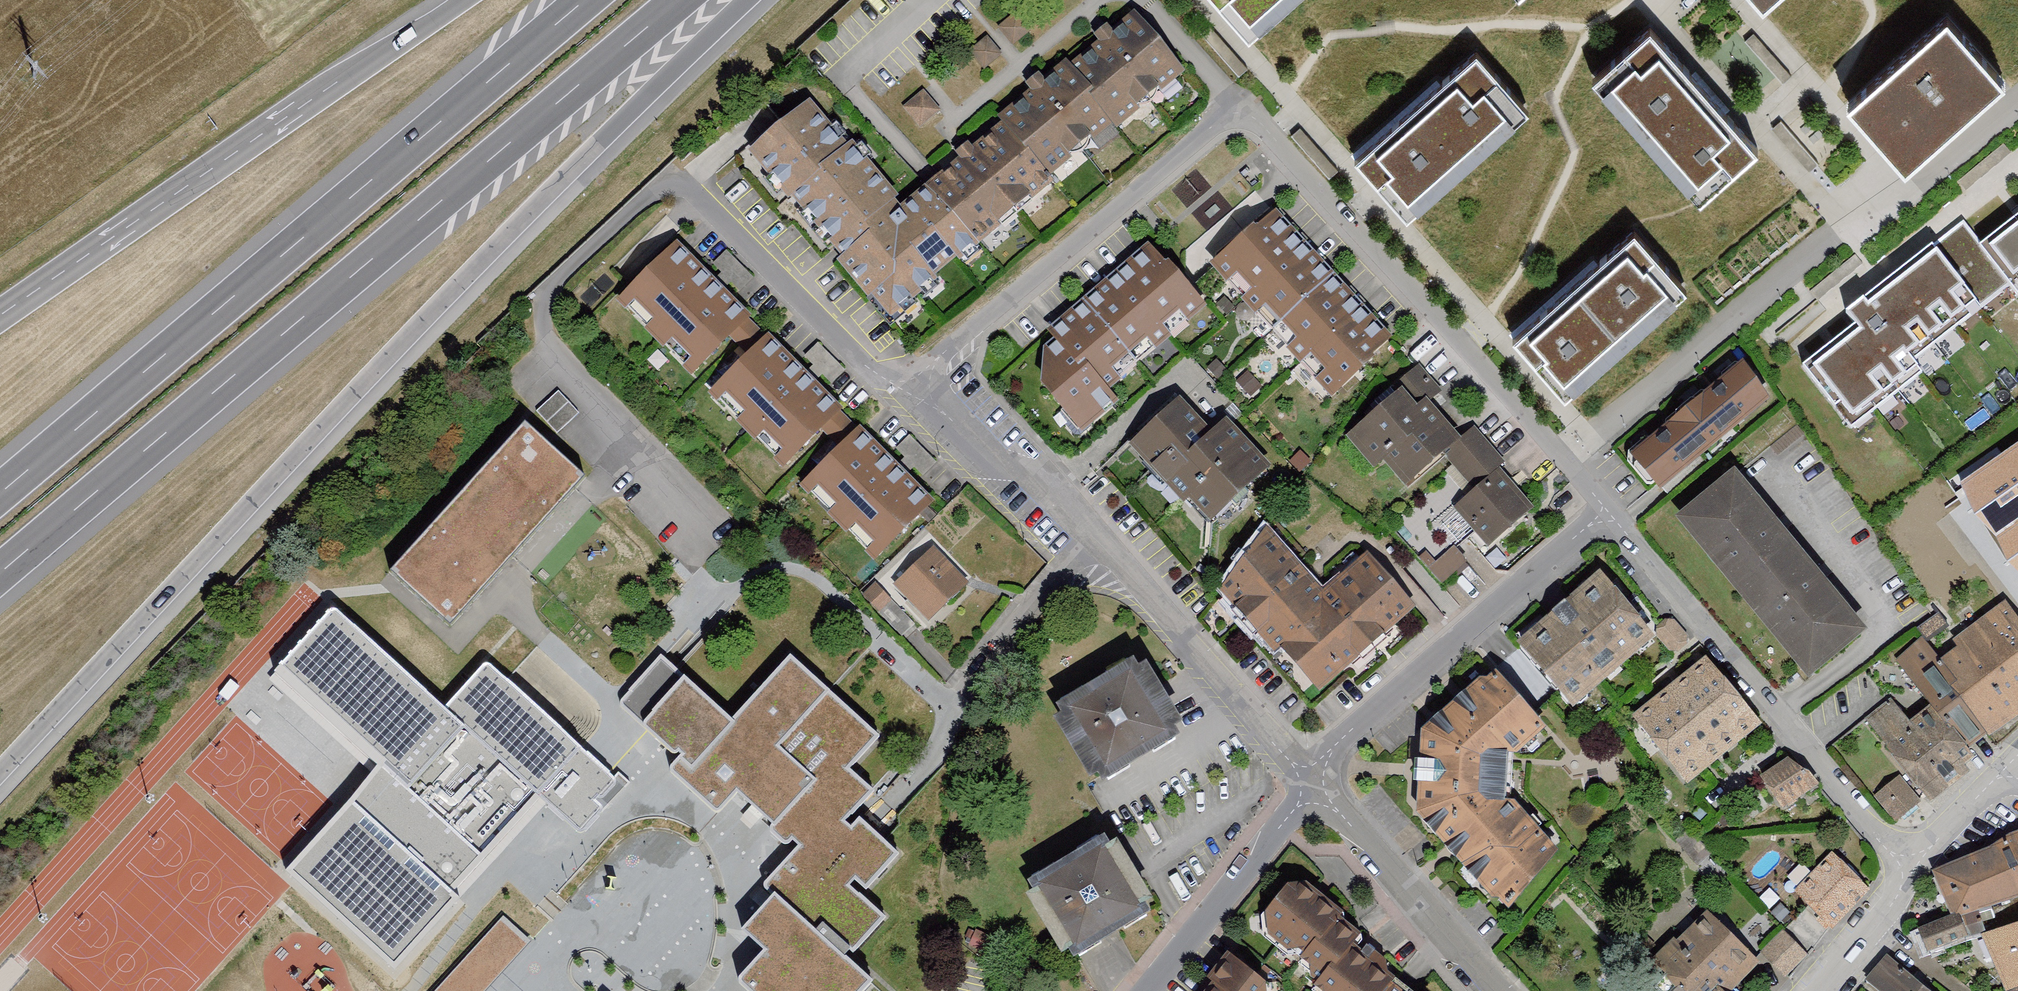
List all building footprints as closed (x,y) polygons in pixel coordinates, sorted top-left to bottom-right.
[(1255,40),(1301,0),(1220,0),(1255,40)] [(1092,102),(1114,129),(1118,133),(1187,77),(1138,17),(1114,36),(1110,31),(1098,40),(1102,46),(1074,68),(1098,97),(1092,102)] [(2001,83),(1945,18),(1844,106),(1900,170),(2001,83)] [(1014,19),(998,33),(1013,51),(1029,37),(1014,19)] [(1754,150),(1646,29),(1587,81),(1695,202),(1754,150)] [(987,42),(969,58),(985,76),(1003,61),(987,42)] [(1533,115),(1478,53),(1359,156),(1414,219),(1533,115)] [(1001,128),(1050,182),(1114,129),(1092,102),(1098,97),(1074,68),(1070,64),(1048,83),(1042,77),(1027,90),(1031,95),(1000,122),(1003,126),(1001,128)] [(923,97),(904,113),(919,132),(939,116),(923,97)] [(811,104),(750,155),(789,201),(792,198),(846,261),(838,267),(870,304),(873,302),(893,324),(940,284),(937,281),(957,264),(961,268),(981,249),(930,190),(902,212),(898,207),(904,202),(852,142),(847,146),(811,104)] [(959,165),(930,190),(981,249),(1055,188),(1050,182),(1001,128),(973,152),(968,146),(954,158),(959,165)] [(1215,271),(1273,335),(1335,279),(1276,215),(1215,271)] [(1978,247),(2017,298),(2017,216),(1978,247)] [(1691,295),(1636,233),(1579,293),(1619,340),(1629,350),(1691,295)] [(678,247),(619,306),(693,380),(752,321),(678,247)] [(1150,250),(1098,292),(1158,354),(1207,312),(1150,250)] [(1977,311),(1929,250),(1842,318),(1850,329),(1797,371),(1845,431),(1915,376),(1907,366),(1977,311)] [(1335,279),(1273,335),(1335,401),(1396,345),(1335,279)] [(1158,354),(1098,292),(1047,339),(1053,346),(1043,355),(1042,388),(1082,439),(1118,408),(1109,396),(1158,354)] [(710,399),(784,474),(844,414),(770,340),(710,399)] [(1747,368),(1635,460),(1665,497),(1777,405),(1747,368)] [(1438,396),(1419,372),(1374,410),(1379,416),(1347,443),(1376,476),(1385,468),(1405,491),(1459,445),(1426,406),(1438,396)] [(1182,405),(1132,451),(1209,533),(1273,474),(1226,424),(1212,437),(1182,405)] [(524,418),(389,566),(448,619),(583,471),(524,418)] [(860,431),(800,490),(876,566),(935,507),(860,431)] [(1475,437),(1446,463),(1474,494),(1452,514),(1488,554),(1533,514),(1497,475),(1504,469),(1475,437)] [(1960,472),(2017,567),(2017,437),(1960,472)] [(1730,468),(1673,515),(1741,598),(1798,551),(1730,468)] [(1323,600),(1269,540),(1215,589),(1234,609),(1294,675),(1319,703),(1419,613),(1369,558),(1323,600)] [(1440,579),(1468,560),(1456,544),(1428,563),(1440,579)] [(1798,551),(1741,598),(1803,675),(1862,627),(1798,551)] [(934,553),(895,590),(929,627),(969,589),(934,553)] [(1603,576),(1521,646),(1578,713),(1661,643),(1603,576)] [(1938,656),(1993,733),(2017,715),(2017,617),(2006,600),(1938,656)] [(337,613),(281,675),(483,857),(540,795),(584,835),(625,791),(490,669),(449,714),(337,613)] [(1673,615),(1656,631),(1675,651),(1692,636),(1673,615)] [(1938,656),(1921,636),(1897,660),(1931,705),(1910,721),(1892,699),(1866,719),(1931,801),(1971,770),(1967,765),(1976,758),(1971,750),(1993,733),(1938,656)] [(1709,662),(1636,721),(1690,788),(1763,729),(1709,662)] [(753,990),(874,990),(876,989),(849,964),(886,924),(861,903),(900,863),(863,829),(853,839),(845,832),(875,798),(852,776),(881,744),(794,664),(737,728),(662,665),(620,711),(686,764),(677,776),(721,816),(739,796),(777,829),(773,835),(790,850),(796,844),(804,852),(769,891),(781,902),(750,935),(773,956),(747,985),(753,990)] [(1139,673),(1072,713),(1112,781),(1179,740),(1139,673)] [(1495,674),(1426,736),(1514,767),(1549,732),(1495,674)] [(1514,767),(1426,736),(1420,820),(1512,791),(1514,767)] [(1791,766),(1764,785),(1783,812),(1811,793),(1791,766)] [(1873,795),(1896,822),(1922,800),(1899,774),(1873,795)] [(1512,791),(1420,820),(1508,915),(1561,856),(1512,791)] [(1936,875),(1957,921),(1959,926),(1978,919),(2017,905),(2017,841),(1936,875)] [(1111,856),(1042,895),(1080,961),(1149,922),(1111,856)] [(1832,858),(1794,897),(1829,930),(1866,891),(1832,858)] [(1303,885),(1268,919),(1271,946),(1312,990),(1409,990),(1303,885)] [(1765,968),(1707,912),(1655,967),(1680,990),(1743,990),(1765,968)] [(1959,926),(1957,921),(1922,935),(1930,957),(1984,941),(1978,919),(1959,926)] [(1807,954),(1782,929),(1759,952),(1784,977),(1807,954)] [(1984,941),(2002,990),(2017,990),(2017,930),(1984,941)] [(1270,988),(1232,958),(1212,983),(1221,990),(1220,990),(1270,990),(1270,988)] [(1868,987),(1873,990),(1922,990),(1888,963),(1868,987)]
